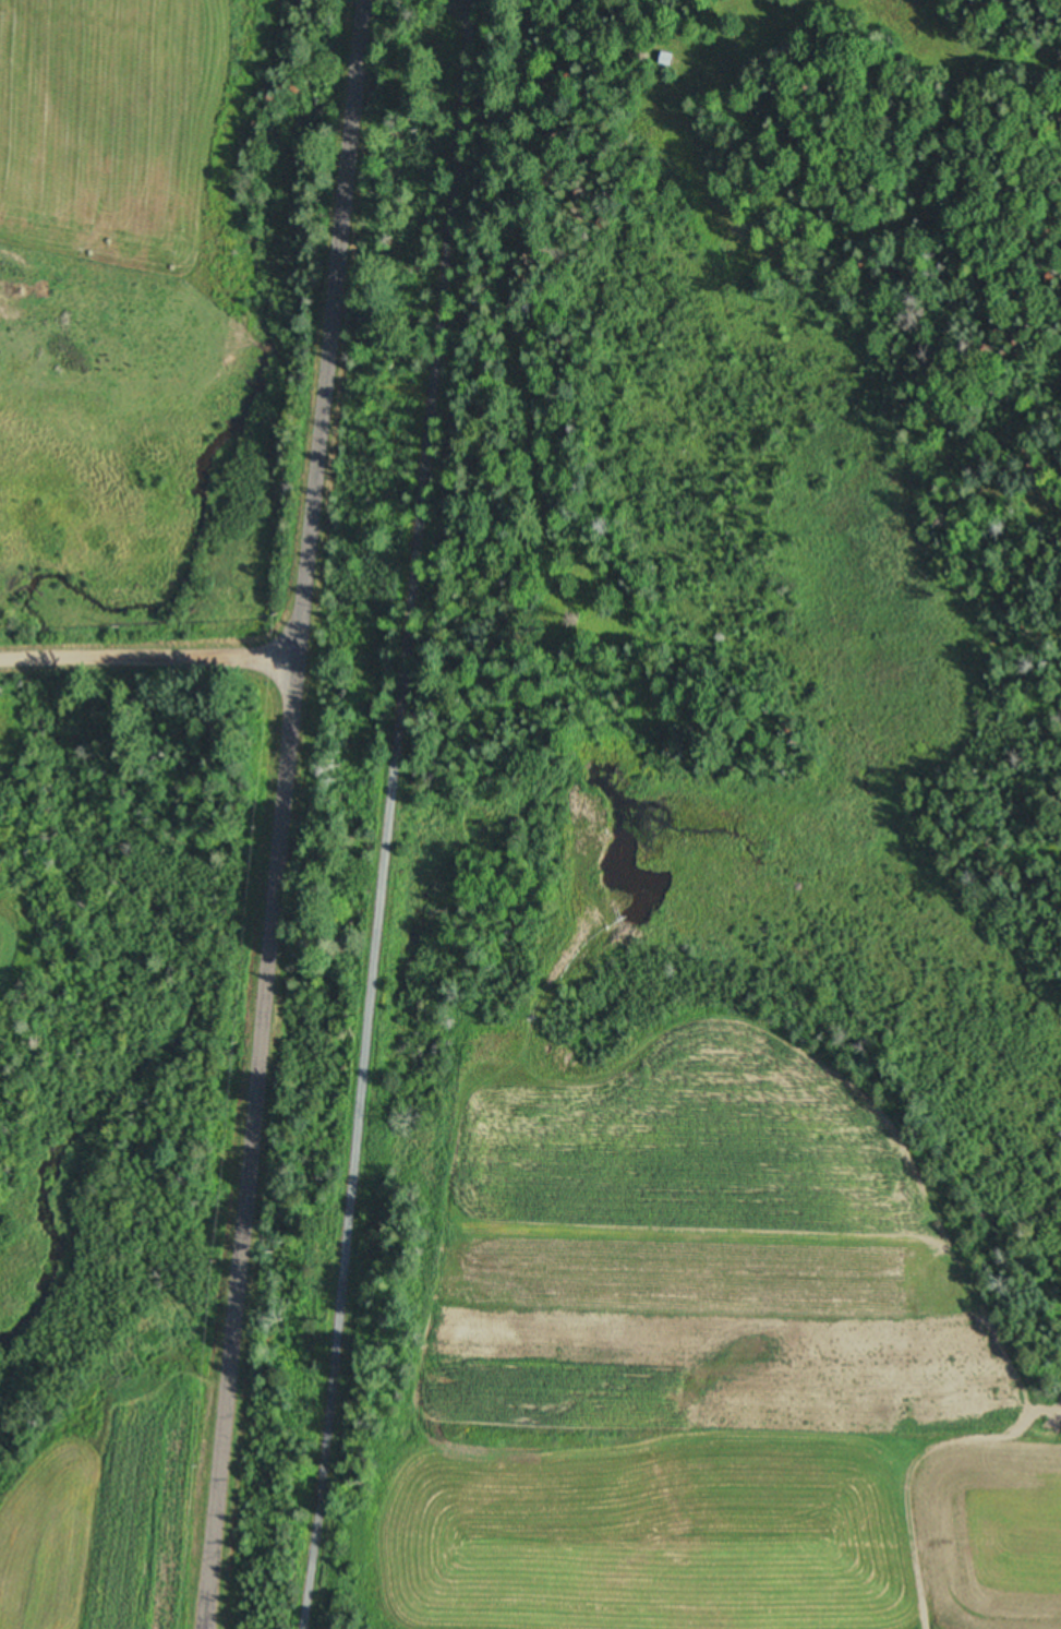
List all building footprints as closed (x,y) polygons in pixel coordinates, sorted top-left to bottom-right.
[(655,63),(667,68),(671,56),(660,51),(655,63)]
